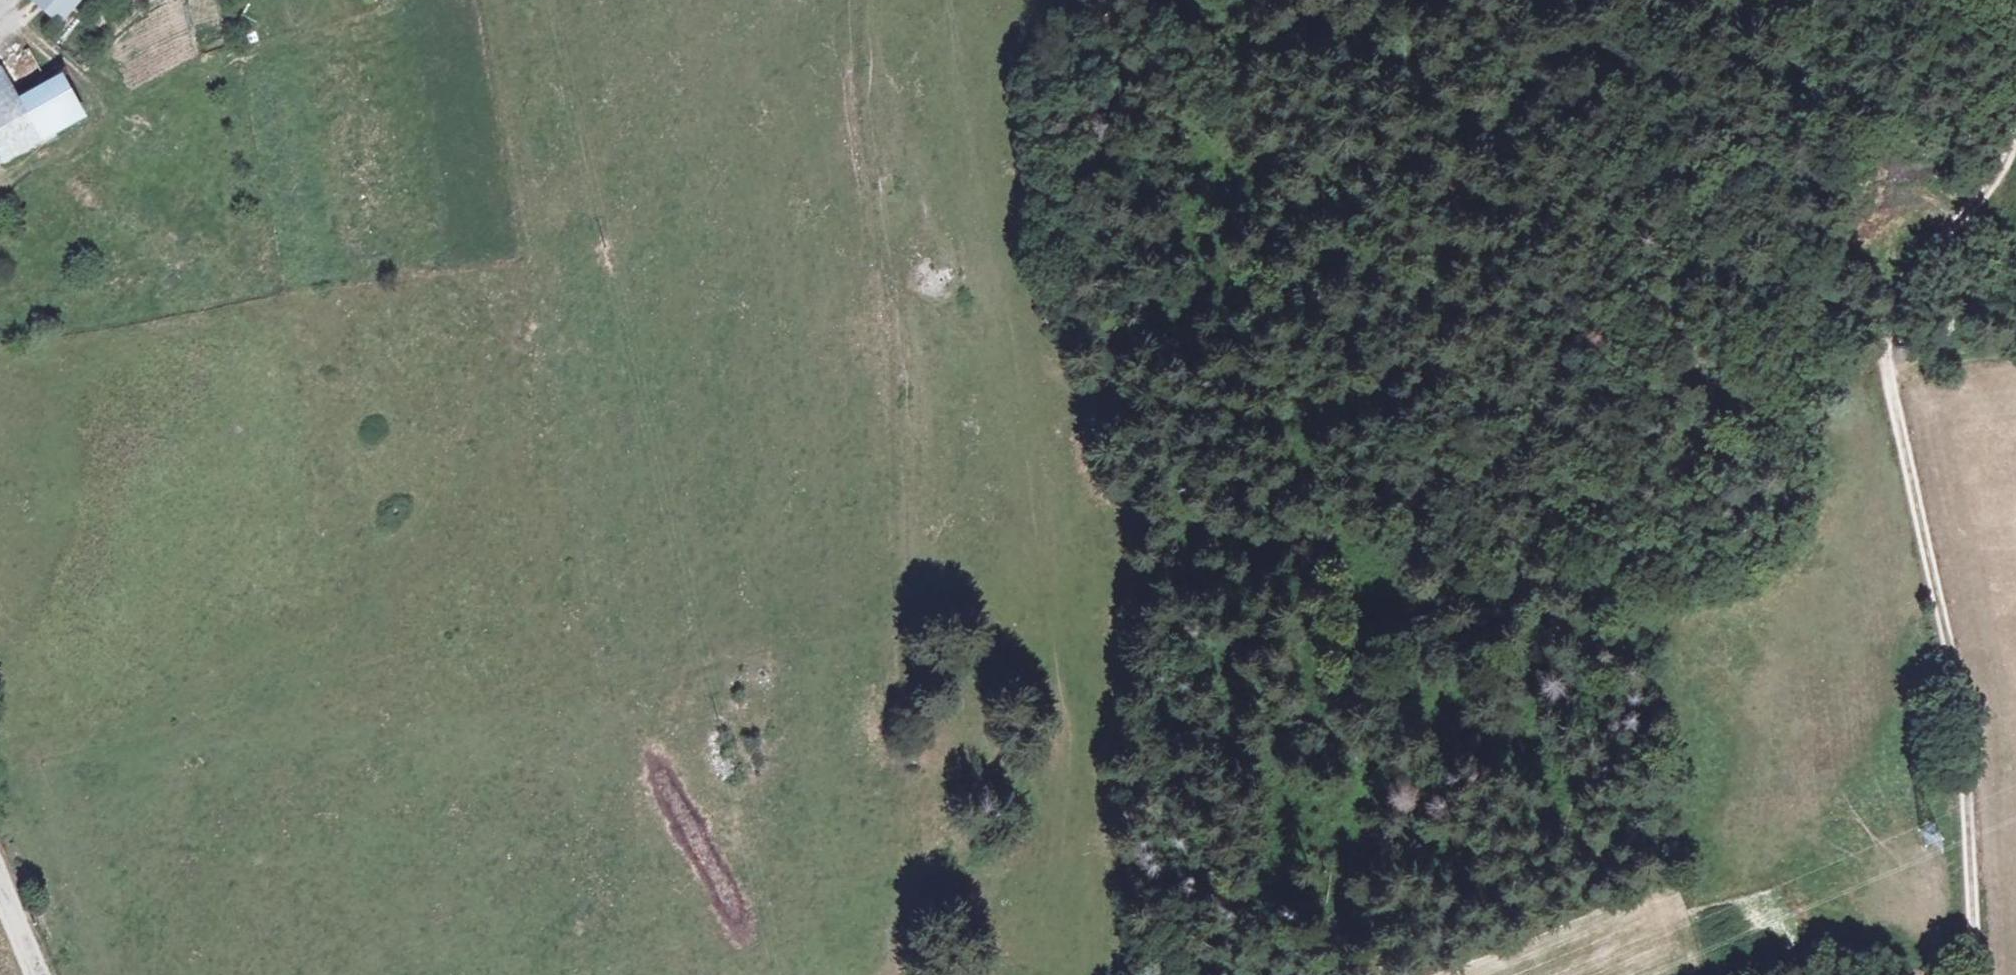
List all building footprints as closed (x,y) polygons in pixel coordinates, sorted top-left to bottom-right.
[(13,17),(41,41),(77,0),(28,0),(13,17)] [(0,100),(0,104),(28,150),(76,118),(51,80),(11,107),(4,96),(0,100)] [(28,150),(0,104),(0,166),(28,150)]
